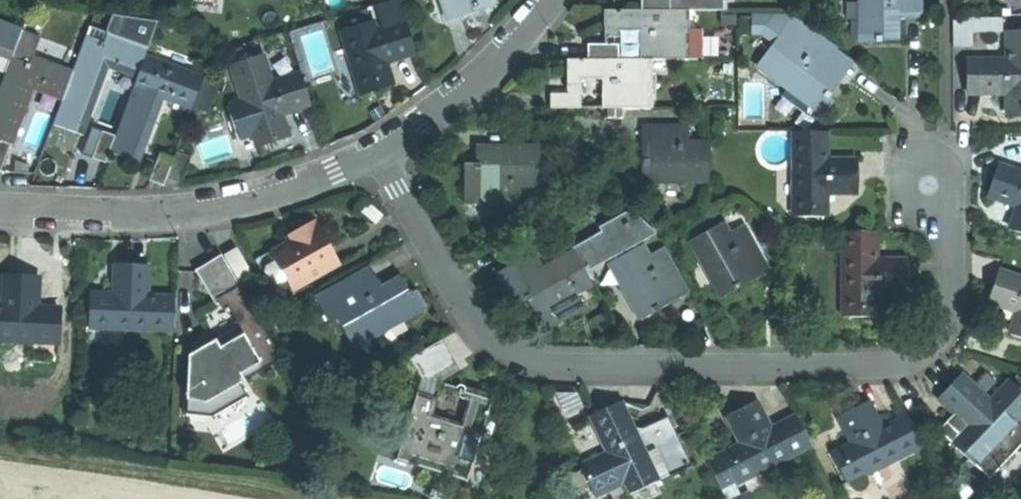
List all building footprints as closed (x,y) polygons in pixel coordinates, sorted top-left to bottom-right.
[(406,20),(400,0),(389,0),(379,3),(386,27),(406,20)] [(489,0),(441,0),(446,20),(461,16),(460,13),(469,11),(469,13),(475,11),(473,5),(489,0)] [(473,5),(475,11),(482,9),(491,7),(489,0),(473,5)] [(641,12),(688,12),(726,12),(726,0),(641,0),(641,12)] [(860,39),(875,39),(875,45),(881,45),(881,43),(889,43),(896,43),(896,20),(906,20),(906,17),(920,17),(920,0),(860,0),(860,39)] [(759,32),(773,43),(779,35),(793,16),(786,11),(749,11),(749,32),(759,32)] [(641,12),(604,12),(604,22),(604,32),(617,32),(640,32),(640,60),(651,60),(689,60),(689,57),(701,57),(701,32),(688,32),(688,12),(641,12)] [(64,95),(54,123),(67,128),(80,132),(107,61),(139,73),(142,65),(146,55),(158,22),(115,16),(108,31),(91,24),(74,68),(64,95)] [(784,39),(799,20),(793,16),(779,35),(784,39)] [(951,17),(952,46),(972,46),(972,32),(1001,31),(1001,17),(951,17)] [(12,55),(18,40),(23,27),(0,19),(0,51),(12,55)] [(415,52),(406,20),(386,27),(375,30),(372,19),(343,28),(362,93),(378,88),(387,86),(384,75),(388,74),(384,61),(415,52)] [(836,48),(799,20),(784,39),(779,35),(773,43),(756,65),(816,110),(825,98),(830,101),(831,99),(834,96),(832,94),(837,88),(841,82),(822,68),(836,48)] [(1020,116),(1020,30),(1006,31),(1007,61),(974,62),(975,93),(990,93),(1006,92),(1006,117),(1020,116)] [(12,55),(32,63),(35,54),(37,48),(18,40),(12,55)] [(588,60),(619,60),(619,45),(588,45),(588,60)] [(822,68),(841,82),(855,63),(836,48),(822,68)] [(0,88),(0,138),(9,141),(30,83),(64,95),(74,68),(35,54),(32,63),(12,55),(0,88)] [(146,55),(142,65),(161,72),(165,63),(146,55)] [(237,82),(267,73),(261,56),(231,65),(237,82)] [(600,109),(651,108),(651,60),(640,60),(619,60),(588,60),(567,60),(567,69),(567,79),(580,79),(600,79),(600,109)] [(116,134),(110,151),(124,156),(137,161),(162,92),(193,103),(203,77),(165,63),(161,72),(142,65),(139,73),(116,134)] [(310,103),(301,74),(299,74),(270,83),(267,73),(237,82),(257,147),(270,143),(282,139),(279,128),(284,126),(280,112),(310,103)] [(547,108),(579,108),(579,94),(547,94),(547,108)] [(825,98),(816,110),(823,115),(834,101),(831,99),(830,101),(825,98)] [(279,128),(282,139),(287,137),(284,126),(279,128)] [(706,182),(706,145),(682,145),(683,129),(663,128),(663,130),(663,145),(641,145),(641,160),(639,159),(639,166),(645,166),(645,181),(706,182)] [(110,151),(116,134),(103,129),(93,156),(106,161),(110,151)] [(641,138),(641,145),(663,145),(663,130),(642,130),(641,138)] [(825,132),(793,132),(793,219),(819,219),(819,208),(825,208),(825,192),(856,192),(856,175),(856,160),(825,160),(825,132)] [(9,141),(0,138),(0,165),(9,141)] [(538,149),(479,149),(479,162),(473,162),(473,170),(476,170),(476,185),(497,185),(497,201),(518,201),(518,185),(538,185),(538,149)] [(154,165),(156,159),(146,156),(143,162),(154,165)] [(473,170),(473,162),(463,162),(463,187),(463,201),(497,201),(497,185),(476,185),(476,170),(473,170)] [(1020,232),(1020,172),(996,164),(990,181),(985,194),(1015,204),(1011,216),(1017,218),(1013,229),(1020,232)] [(614,259),(615,262),(635,251),(634,248),(655,236),(629,212),(600,233),(602,237),(595,240),(607,262),(614,259)] [(1017,218),(1011,216),(1007,227),(1013,229),(1017,218)] [(285,278),(291,290),(338,264),(326,242),(314,220),(299,229),(303,235),(271,253),(276,262),(285,278)] [(690,242),(719,295),(727,291),(732,288),(735,293),(741,290),(740,288),(753,281),(742,262),(756,255),(746,235),(731,243),(722,225),(690,242)] [(872,233),(842,233),(842,318),(868,318),(868,307),(873,307),(873,294),(904,294),(904,279),(904,263),(873,263),(872,233)] [(595,240),(570,252),(573,255),(582,274),(607,262),(595,240)] [(529,260),(537,274),(547,269),(535,247),(491,270),(500,286),(503,284),(498,276),(529,260)] [(609,265),(638,318),(652,310),(656,316),(661,314),(659,311),(673,303),(687,296),(676,276),(666,257),(652,265),(648,258),(642,247),(635,251),(615,262),(609,265)] [(662,250),(648,258),(652,265),(666,257),(662,250)] [(582,274),(573,255),(547,269),(537,274),(517,284),(524,297),(522,298),(523,300),(525,304),(530,302),(537,315),(557,304),(564,319),(571,315),(582,309),(575,296),(590,288),(582,274)] [(742,262),(753,281),(766,274),(756,255),(742,262)] [(262,327),(222,256),(208,263),(196,270),(215,306),(219,304),(222,310),(228,307),(239,326),(215,340),(211,333),(189,345),(186,414),(211,417),(247,397),(240,384),(281,361),(262,327)] [(517,284),(537,274),(529,260),(498,276),(503,284),(513,305),(523,300),(522,298),(524,297),(517,284)] [(88,325),(175,329),(176,297),(146,296),(148,264),(129,263),(115,262),(113,295),(101,294),(101,299),(89,299),(88,325)] [(285,278),(276,262),(266,268),(265,273),(271,283),(275,284),(285,278)] [(358,301),(335,314),(336,316),(353,346),(416,311),(408,297),(412,294),(410,290),(408,292),(404,285),(400,277),(382,287),(377,280),(376,280),(369,268),(346,280),(358,301)] [(994,271),(990,284),(984,300),(1015,310),(1011,323),(1016,325),(1012,336),(1020,339),(1020,280),(994,271)] [(0,306),(0,337),(58,340),(59,314),(47,314),(47,308),(35,307),(36,275),(20,274),(5,274),(3,306),(0,306)] [(346,280),(316,297),(329,320),(336,316),(335,314),(358,301),(346,280)] [(408,297),(416,311),(422,308),(414,294),(412,294),(408,297)] [(557,304),(537,315),(544,329),(564,319),(557,304)] [(1016,325),(1011,323),(1007,334),(1012,336),(1016,325)] [(442,341),(410,359),(424,383),(432,379),(456,365),(442,341)] [(456,365),(432,379),(435,385),(459,371),(456,365)] [(1020,412),(1020,394),(1017,390),(1019,389),(1016,386),(1014,388),(1007,380),(986,402),(963,380),(952,392),(942,403),(958,418),(965,425),(956,434),(954,432),(946,440),(971,464),(1000,433),(1020,412)] [(465,401),(469,387),(463,385),(459,399),(465,401)] [(465,482),(492,394),(480,391),(469,387),(465,401),(459,423),(432,415),(437,400),(416,393),(395,460),(423,469),(438,473),(465,482)] [(578,467),(593,495),(621,481),(628,494),(689,463),(675,435),(666,417),(633,433),(617,401),(601,409),(589,415),(608,452),(578,467)] [(808,446),(792,416),(766,429),(751,401),(737,408),(723,415),(738,444),(727,450),(730,455),(719,460),(732,485),(808,446)] [(919,444),(905,417),(896,421),(878,430),(863,401),(848,408),(835,415),(851,445),(829,456),(843,484),(909,449),(919,444)] [(896,421),(905,417),(898,404),(889,409),(896,421)] [(1000,433),(1013,445),(1020,437),(1020,412),(1000,433)] [(666,417),(675,435),(682,432),(673,413),(666,417)] [(954,432),(956,434),(965,425),(958,418),(949,428),(954,432)] [(946,440),(954,432),(949,428),(941,436),(946,440)] [(1000,433),(971,464),(984,476),(989,471),(997,463),(1013,445),(1000,433)] [(924,454),(919,444),(909,449),(915,459),(924,454)] [(730,455),(727,450),(717,455),(719,460),(730,455)] [(719,460),(717,455),(704,461),(720,491),(732,485),(719,460)] [(997,463),(989,471),(993,474),(1000,466),(997,463)] [(438,473),(423,469),(418,482),(434,487),(438,473)] [(843,484),(830,490),(835,498),(851,498),(843,484)] [(720,491),(724,498),(725,498),(736,493),(732,485),(720,491)]
